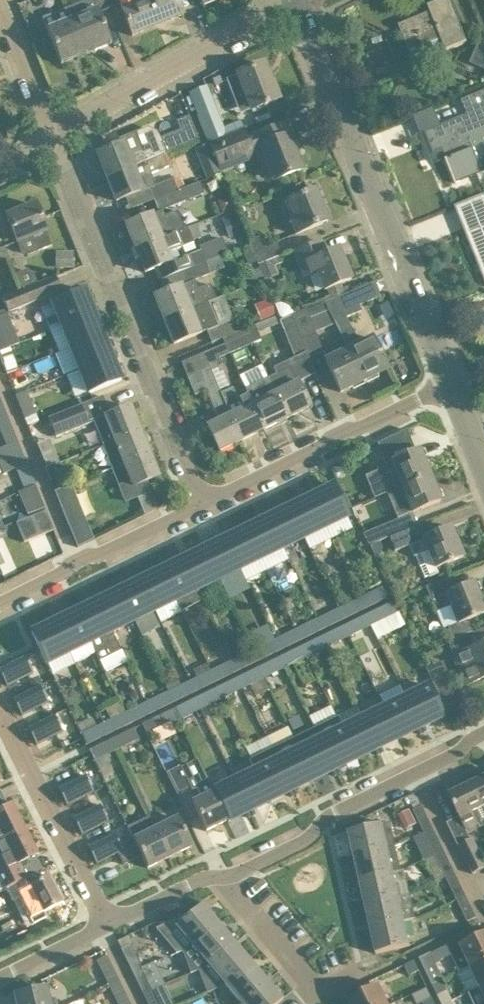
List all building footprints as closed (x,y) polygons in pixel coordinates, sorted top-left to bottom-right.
[(67,8),(86,54),(111,44),(99,13),(97,8),(96,9),(92,0),(88,0),(67,8)] [(96,9),(97,8),(99,13),(109,8),(106,0),(92,0),(96,9)] [(132,35),(157,25),(147,0),(118,0),(132,35)] [(157,25),(183,15),(177,0),(147,0),(157,25)] [(457,16),(451,0),(443,0),(428,6),(431,12),(399,25),(410,52),(441,39),(446,52),(468,43),(457,16)] [(86,54),(67,8),(42,18),(47,28),(61,64),(86,54)] [(482,36),(470,63),(483,69),(483,35),(482,36)] [(226,79),(233,95),(240,113),(251,110),(278,99),(263,64),(226,79)] [(425,132),(434,154),(444,150),(448,159),(446,160),(455,184),(457,183),(457,182),(481,172),(481,173),(483,172),(483,144),(479,131),(483,129),(483,91),(461,100),(467,115),(425,132)] [(197,114),(209,142),(235,131),(230,117),(222,121),(216,106),(197,114)] [(163,155),(187,145),(199,140),(190,116),(178,121),(181,130),(160,139),(162,142),(142,150),(135,133),(120,139),(122,144),(97,154),(98,155),(95,157),(99,168),(103,167),(107,177),(133,166),(163,155)] [(235,131),(209,142),(221,171),(257,158),(267,183),(301,170),(289,142),(294,140),(288,123),(250,138),(248,139),(244,128),(235,132),(235,131)] [(194,149),(200,163),(215,157),(209,143),(194,149)] [(149,188),(154,200),(178,191),(173,179),(155,186),(150,174),(168,167),(163,155),(133,166),(107,177),(117,200),(142,190),(142,191),(149,188)] [(178,191),(154,200),(158,212),(204,193),(199,182),(178,191)] [(327,221),(323,210),(315,190),(288,201),(294,217),(289,219),(296,234),(327,221)] [(7,216),(18,244),(19,244),(21,251),(29,254),(36,251),(36,252),(52,245),(35,204),(7,216)] [(126,224),(136,248),(184,229),(177,211),(165,216),(163,210),(152,215),(152,214),(126,224)] [(242,225),(237,212),(222,218),(227,231),(242,225)] [(159,280),(183,271),(178,259),(171,261),(168,253),(193,242),(193,240),(201,237),(196,224),(184,229),(136,248),(145,272),(155,268),(159,280)] [(483,275),(483,226),(467,233),(483,275)] [(258,265),(280,256),(281,256),(276,244),(264,249),(259,238),(248,243),(257,265),(258,265)] [(326,253),(321,242),(321,241),(294,251),(304,277),(317,271),(325,290),(326,290),(333,287),(342,283),(351,279),(338,248),(326,253)] [(178,259),(183,271),(219,256),(215,244),(178,259)] [(10,260),(5,248),(0,250),(0,264),(10,260)] [(56,251),(56,268),(73,268),(74,251),(56,251)] [(165,320),(208,302),(216,299),(210,284),(198,289),(194,280),(224,268),(219,256),(183,271),(187,283),(155,296),(165,320)] [(282,262),(280,256),(258,265),(259,267),(258,268),(264,281),(279,275),(275,265),(282,262)] [(54,278),(21,291),(3,298),(9,313),(60,292),(54,278)] [(333,287),(326,290),(330,299),(346,292),(342,283),(333,287)] [(54,302),(63,325),(93,313),(83,290),(54,302)] [(325,303),(331,318),(333,323),(361,311),(353,291),(325,303)] [(271,299),(255,305),(260,320),(276,313),(271,299)] [(208,302),(165,320),(174,343),(217,326),(208,302)] [(325,303),(291,316),(301,340),(316,334),(314,331),(333,323),(331,318),(325,303)] [(0,315),(0,350),(8,346),(19,342),(8,312),(0,315)] [(67,335),(72,347),(101,335),(93,313),(63,325),(48,331),(53,341),(67,335)] [(247,328),(254,343),(261,340),(258,332),(281,323),(294,357),(273,368),(277,373),(268,378),(275,393),(287,418),(310,407),(298,382),(315,373),(301,340),(291,316),(281,320),(279,313),(255,323),(255,325),(247,328)] [(211,342),(223,338),(235,333),(235,332),(230,321),(207,331),(211,342)] [(223,338),(225,344),(230,353),(254,343),(247,328),(235,332),(235,333),(223,338)] [(341,333),(349,348),(364,380),(387,369),(372,337),(358,344),(355,339),(357,339),(352,328),(341,333)] [(72,347),(81,369),(110,357),(101,335),(72,347)] [(225,344),(204,353),(211,371),(217,368),(219,358),(230,353),(225,344)] [(8,346),(0,350),(0,357),(7,374),(17,370),(8,346)] [(364,380),(349,348),(325,360),(341,391),(364,380)] [(211,371),(204,353),(182,362),(195,394),(206,390),(219,420),(207,426),(219,451),(242,440),(229,415),(220,393),(211,371)] [(110,357),(81,369),(90,392),(119,380),(110,357)] [(245,388),(247,393),(252,404),(264,429),(287,418),(275,393),(268,378),(245,388)] [(233,388),(220,393),(229,415),(242,440),(264,429),(252,404),(247,393),(237,397),(233,388)] [(39,421),(27,391),(16,395),(28,425),(38,422),(39,421)] [(95,421),(104,444),(140,430),(131,406),(106,416),(98,397),(75,407),(49,417),(57,437),(95,421)] [(10,423),(1,401),(0,402),(0,427),(10,423)] [(7,445),(17,441),(10,423),(0,427),(0,430),(7,445)] [(407,429),(377,443),(378,445),(379,444),(386,462),(377,466),(388,492),(402,486),(430,475),(419,449),(412,452),(410,448),(409,448),(403,433),(407,431),(407,429)] [(104,444),(113,467),(149,453),(140,430),(104,444)] [(49,464),(58,460),(49,439),(40,442),(49,464)] [(16,468),(27,464),(17,441),(7,445),(0,448),(0,466),(3,474),(16,468)] [(149,453),(113,467),(126,501),(149,491),(145,481),(159,476),(149,453)] [(16,468),(23,490),(35,485),(27,464),(16,468)] [(45,468),(51,481),(60,476),(55,464),(45,468)] [(430,475),(402,486),(408,500),(393,506),(398,518),(412,512),(440,501),(430,475)] [(35,485),(23,490),(18,492),(26,515),(45,507),(35,485)] [(54,491),(62,509),(68,524),(83,517),(69,485),(54,491)] [(333,487),(311,497),(325,526),(347,516),(333,487)] [(311,497),(290,508),(304,537),(325,526),(311,497)] [(363,502),(350,507),(355,517),(367,512),(363,502)] [(290,508),(268,518),(282,547),(304,537),(290,508)] [(16,523),(24,542),(53,530),(45,511),(16,523)] [(268,518),(247,528),(261,557),(282,547),(268,518)] [(391,536),(389,537),(395,551),(409,545),(413,557),(428,551),(435,568),(463,556),(451,527),(428,536),(423,524),(427,522),(427,521),(391,536)] [(368,545),(389,537),(391,536),(386,524),(363,533),(368,545)] [(247,528),(226,539),(240,568),(261,557),(247,528)] [(226,539),(204,549),(218,578),(240,568),(226,539)] [(375,556),(381,553),(383,547),(380,541),(370,545),(375,556)] [(204,549),(183,560),(197,588),(218,578),(204,549)] [(183,560),(161,570),(175,599),(181,610),(202,600),(197,588),(183,560)] [(161,570),(140,580),(154,609),(175,599),(161,570)] [(431,584),(426,587),(436,612),(443,628),(448,626),(453,639),(472,631),(467,620),(483,613),(483,609),(473,582),(451,592),(446,579),(450,578),(450,577),(431,584)] [(140,580),(119,591),(133,619),(154,609),(140,580)] [(382,586),(360,597),(365,608),(387,597),(382,586)] [(119,591),(97,601),(111,630),(133,619),(119,591)] [(293,595),(282,600),(290,617),(297,614),(292,604),(296,602),(293,595)] [(360,597),(338,608),(344,619),(365,608),(360,597)] [(97,601),(76,611),(90,640),(95,651),(105,672),(127,662),(111,630),(97,601)] [(370,625),(398,612),(393,601),(365,615),(370,625)] [(338,608),(317,618),(322,629),(344,619),(338,608)] [(76,611),(55,622),(69,651),(74,662),(95,651),(90,640),(76,611)] [(344,625),(349,636),(370,625),(365,615),(344,625)] [(317,618),(296,628),(301,639),(322,629),(317,618)] [(46,659),(51,670),(53,674),(74,664),(74,662),(69,651),(55,622),(33,633),(46,659)] [(344,625),(323,635),(328,646),(349,636),(344,625)] [(296,628),(274,639),(280,650),(301,639),(296,628)] [(459,668),(466,685),(483,677),(483,643),(473,647),(468,634),(449,642),(448,643),(459,668)] [(323,635),(302,645),(307,657),(328,646),(323,635)] [(274,639),(253,649),(258,660),(280,650),(274,639)] [(199,646),(211,670),(216,681),(236,671),(231,660),(226,650),(212,657),(206,643),(199,646)] [(292,663),(302,683),(316,676),(307,657),(302,645),(280,656),(285,667),(292,663)] [(253,649),(231,660),(236,671),(258,660),(253,649)] [(280,656),(258,667),(263,677),(285,667),(280,656)] [(0,669),(0,673),(7,686),(33,674),(25,657),(0,669)] [(258,667),(237,677),(243,688),(250,684),(256,696),(269,690),(263,677),(258,667)] [(211,670),(189,681),(194,691),(216,681),(211,670)] [(428,672),(381,692),(385,701),(432,682),(428,672)] [(165,683),(168,691),(180,685),(176,677),(165,683)] [(237,677),(216,688),(221,698),(243,688),(237,677)] [(433,682),(445,707),(456,702),(445,677),(433,682)] [(39,678),(30,682),(33,688),(42,684),(39,678)] [(194,691),(189,681),(180,685),(168,691),(174,702),(194,691)] [(39,686),(13,699),(22,716),(48,703),(39,686)] [(428,686),(406,697),(420,726),(442,715),(428,686)] [(216,688),(194,698),(200,709),(221,698),(216,688)] [(168,691),(146,702),(152,712),(174,702),(168,691)] [(406,697),(384,708),(398,736),(420,726),(406,697)] [(194,698),(173,709),(178,719),(200,709),(194,698)] [(146,702),(125,712),(130,723),(152,712),(146,702)] [(110,719),(103,723),(109,733),(130,723),(125,712),(120,703),(106,710),(110,719)] [(359,706),(338,715),(333,704),(312,714),(317,726),(343,714),(347,722),(363,715),(359,706)] [(384,708),(363,718),(377,747),(398,736),(384,708)] [(178,719),(173,709),(143,723),(148,734),(178,719)] [(54,715),(28,728),(36,745),(63,732),(54,715)] [(336,718),(315,728),(334,768),(356,757),(342,729),(336,718)] [(363,718),(342,729),(356,757),(377,747),(363,718)] [(109,733),(103,723),(82,733),(87,744),(109,733)] [(253,756),(296,737),(290,725),(248,745),(253,756)] [(139,739),(134,728),(112,739),(117,749),(139,739)] [(315,728),(293,738),(313,778),(334,768),(315,728)] [(293,738),(272,748),(278,760),(292,789),(313,778),(293,738)] [(90,749),(95,760),(117,749),(112,739),(90,749)] [(250,758),(256,770),(270,799),(292,789),(278,760),(272,748),(250,758)] [(103,759),(96,763),(100,771),(105,782),(107,786),(115,782),(109,771),(103,759)] [(180,766),(166,773),(177,795),(192,788),(180,766)] [(256,770),(235,781),(249,809),(270,799),(256,770)] [(228,820),(213,791),(205,773),(193,779),(202,797),(191,802),(205,831),(228,820)] [(85,776),(58,789),(67,806),(94,792),(85,776)] [(472,782),(483,806),(483,777),(472,782)] [(235,781),(213,791),(228,820),(249,809),(235,781)] [(472,782),(449,794),(460,816),(448,822),(459,845),(474,874),(483,868),(483,859),(471,832),(481,827),(473,812),(483,807),(483,806),(472,782)] [(3,839),(24,829),(11,804),(0,810),(0,841),(3,839)] [(99,804),(73,818),(82,835),(108,821),(99,804)] [(414,810),(424,832),(433,828),(422,806),(414,810)] [(177,817),(155,828),(169,857),(191,846),(177,817)] [(348,831),(354,856),(396,847),(390,822),(348,831)] [(137,846),(141,855),(147,867),(169,857),(155,828),(133,839),(137,846)] [(433,850),(435,855),(444,850),(433,828),(424,832),(433,850)] [(7,887),(26,878),(19,863),(36,854),(24,829),(3,839),(0,841),(0,856),(1,857),(0,857),(0,885),(2,890),(7,887)] [(114,832),(88,847),(96,863),(122,849),(114,832)] [(123,864),(141,855),(137,846),(119,855),(123,864)] [(360,880),(394,873),(401,871),(396,847),(354,856),(360,880)] [(437,882),(446,877),(455,873),(444,850),(435,855),(426,859),(437,882)] [(360,880),(365,904),(399,897),(394,873),(360,880)] [(446,877),(457,899),(466,895),(455,873),(446,877)] [(26,878),(7,887),(13,900),(19,897),(24,906),(33,923),(46,917),(43,911),(61,902),(49,877),(30,886),(26,878)] [(466,895),(457,899),(459,904),(468,922),(477,917),(466,895)] [(365,904),(371,929),(405,921),(399,897),(365,904)] [(175,926),(191,946),(218,923),(202,904),(183,920),(176,925),(175,926)] [(179,916),(173,921),(176,925),(183,920),(179,916)] [(405,921),(371,929),(376,953),(410,946),(405,921)] [(191,946),(207,965),(234,942),(218,923),(191,946)] [(471,966),(483,960),(483,934),(466,942),(464,938),(448,946),(460,971),(471,966)] [(207,965),(223,984),(250,961),(234,942),(207,965)] [(121,948),(132,970),(141,966),(130,944),(121,948)] [(434,963),(429,953),(420,958),(425,968),(432,985),(442,980),(434,963)] [(97,960),(107,981),(117,977),(106,955),(97,960)] [(481,986),(483,985),(483,960),(471,966),(481,986)] [(223,984),(239,1003),(266,980),(250,961),(223,984)] [(405,965),(410,975),(419,971),(415,961),(405,965)] [(132,970),(143,993),(151,988),(162,983),(154,970),(145,975),(141,966),(132,970)] [(107,981),(118,1002),(127,998),(117,977),(107,981)] [(239,1003),(240,1003),(277,1003),(283,1000),(266,980),(239,1003)] [(350,1003),(389,1003),(379,984),(348,999),(350,1003)] [(16,1003),(50,1003),(46,987),(14,995),(16,1003)] [(148,1003),(159,1003),(151,988),(143,993),(148,1003)] [(442,1003),(445,1003),(453,1000),(448,991),(438,995),(442,1003)]
